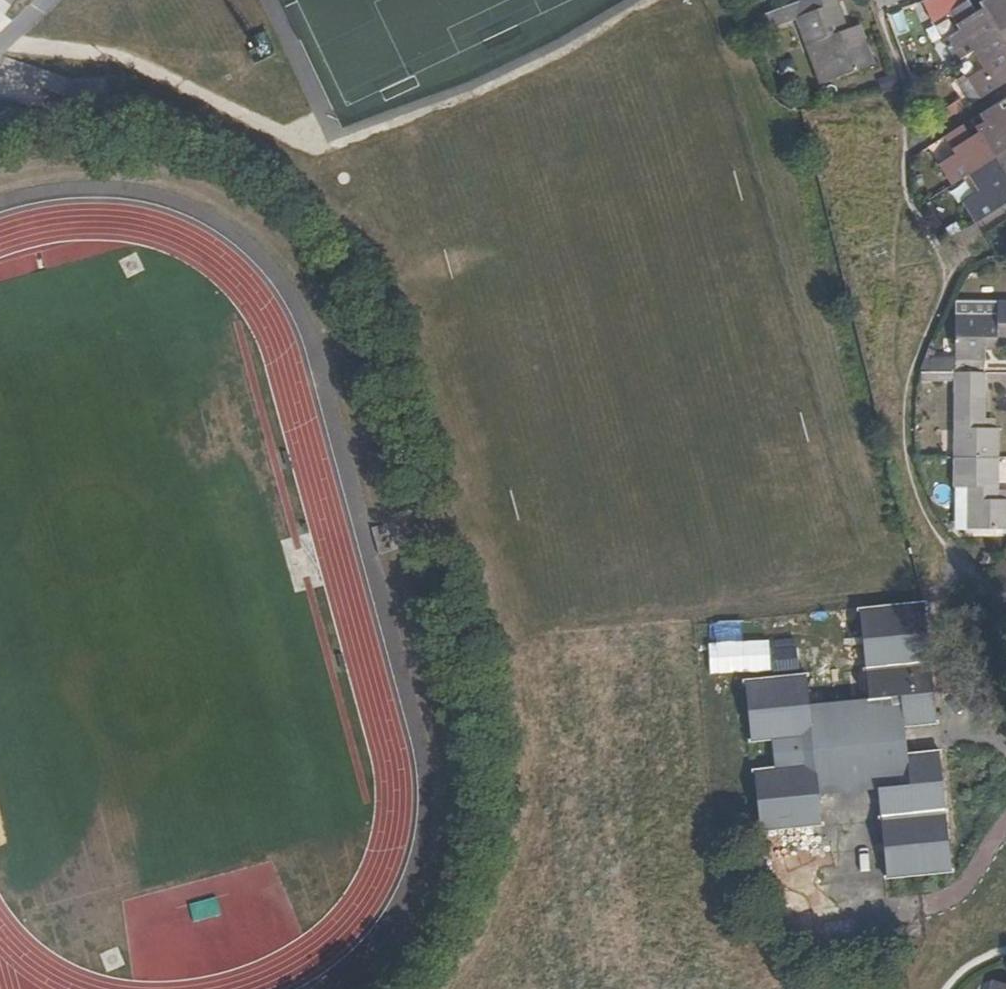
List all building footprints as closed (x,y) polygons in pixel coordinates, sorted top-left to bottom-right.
[(778,8),(784,22),(795,18),(805,45),(818,40),(832,79),(873,64),(863,35),(850,40),(835,0),(800,0),(778,8)] [(979,2),(982,7),(974,12),(967,1),(948,13),(958,29),(942,40),(956,61),(972,51),(982,67),(965,78),(979,100),(1005,82),(1005,0),(983,0),(979,2)] [(887,15),(894,36),(909,31),(902,10),(887,15)] [(254,62),(274,51),(262,29),(242,41),(254,62)] [(975,223),(1005,203),(1005,195),(1005,194),(1005,193),(1005,97),(970,119),(978,132),(969,137),(962,124),(944,136),(954,154),(938,164),(950,184),(967,174),(978,191),(961,201),(975,223)] [(955,300),(954,372),(984,372),(984,363),(984,346),(1005,346),(1005,301),(955,300)] [(984,372),(954,372),(953,457),(997,457),(997,427),(983,427),(984,372)] [(953,457),(953,487),(966,487),(966,529),(1005,529),(1005,499),(997,498),(997,457),(953,457)] [(935,722),(924,600),(857,607),(867,696),(808,703),(804,672),(743,678),(750,742),(771,740),(773,765),(753,768),(759,831),(821,825),(818,793),(876,788),(885,879),(950,872),(938,749),(906,752),(903,726),(935,723),(935,722)] [(994,980),(991,988),(1005,988),(1005,984),(994,980)]
